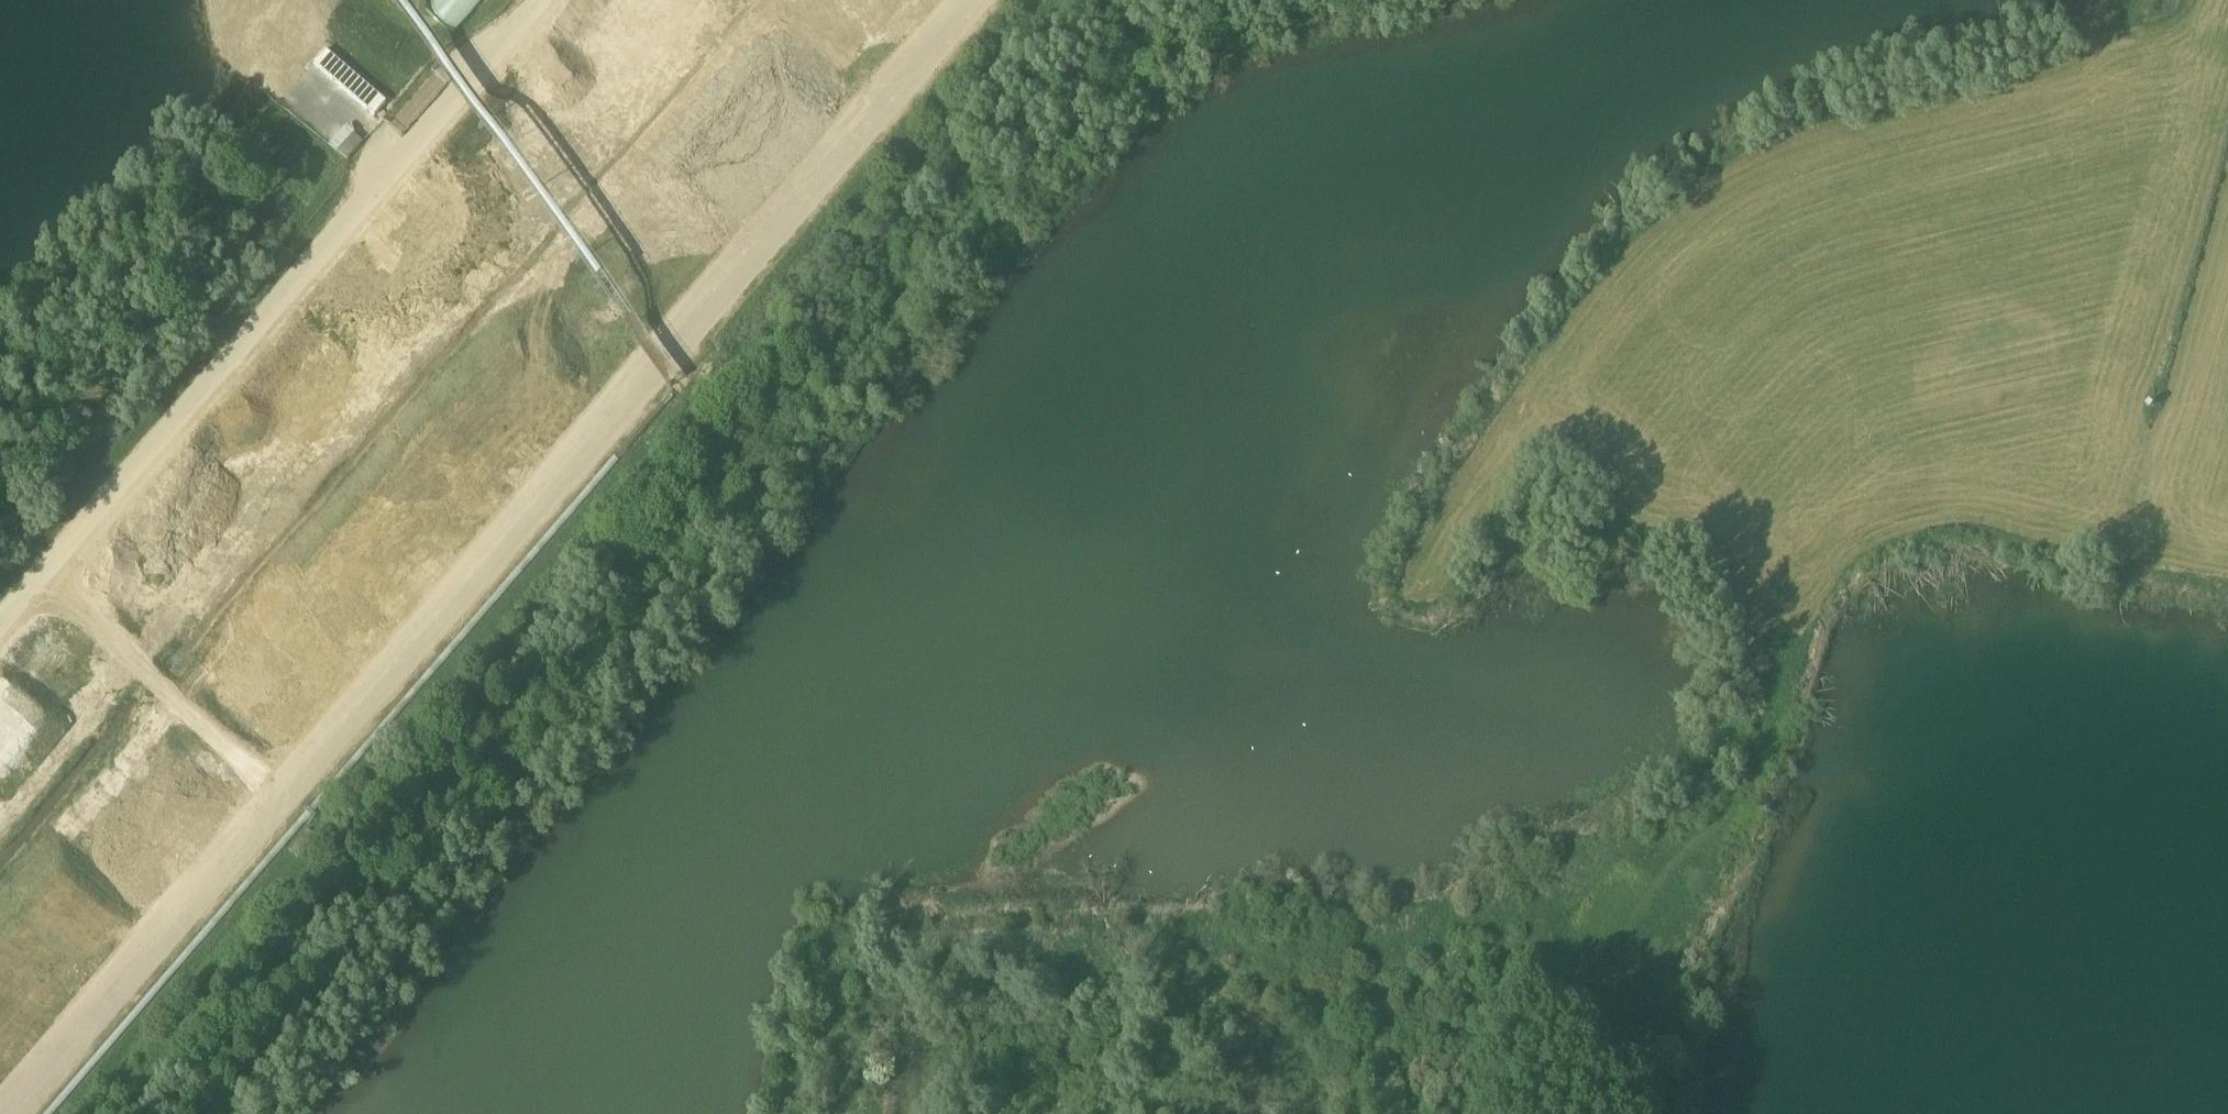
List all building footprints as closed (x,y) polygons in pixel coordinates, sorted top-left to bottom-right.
[(482,0),(436,0),(426,12),(452,35),(482,0)] [(376,117),(388,102),(326,49),(314,64),(376,117)] [(348,159),(362,142),(354,134),(338,151),(348,159)]
